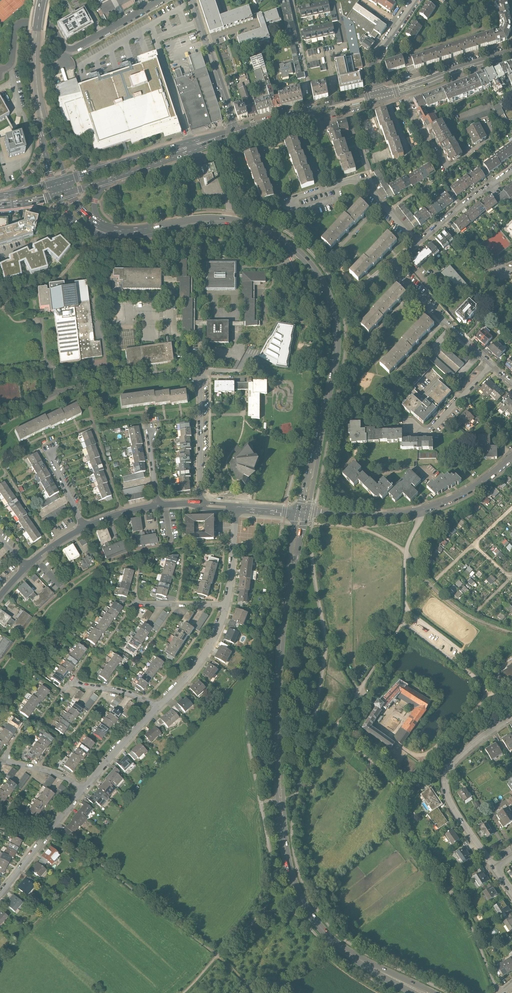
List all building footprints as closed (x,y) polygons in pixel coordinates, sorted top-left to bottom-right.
[(213,33),(253,20),(249,7),(220,16),(214,0),(199,0),(210,34),(213,33)] [(299,61),(295,43),(298,43),(289,0),(279,0),(280,2),(294,63),(299,61)] [(367,33),(375,39),(378,35),(373,31),(376,27),(379,22),(363,10),(356,5),(360,0),(339,0),(343,18),(367,33)] [(378,4),(384,8),(390,13),(396,4),(390,0),(380,0),(378,4)] [(423,9),(419,14),(428,21),(436,9),(427,3),(423,9)] [(497,6),(500,16),(508,13),(508,14),(510,14),(507,3),(506,3),(497,6)] [(323,5),(325,15),(332,14),(330,8),(330,4),(326,4),(323,5)] [(118,13),(119,15),(124,12),(123,10),(121,5),(115,9),(118,13)] [(325,15),(323,5),(319,6),(317,6),(319,16),(325,15)] [(319,16),(317,6),(312,7),(310,7),(312,17),(319,16)] [(312,17),(310,7),(308,8),(304,9),(306,19),(312,17)] [(71,16),(57,24),(66,41),(81,33),(81,32),(83,31),(84,31),(85,30),(93,25),(84,8),(75,13),(74,12),(71,15),(71,16)] [(279,9),(257,17),(262,29),(237,37),(241,49),(270,39),(266,26),(281,21),(279,9)] [(306,19),(304,9),(300,9),(297,10),(299,20),(306,19)] [(508,13),(500,16),(498,16),(501,27),(511,24),(510,20),(508,14),(508,13)] [(354,69),(363,67),(361,59),(359,49),(361,47),(369,52),(375,44),(371,41),(364,36),(367,33),(343,18),(351,57),(354,69)] [(379,22),(376,27),(373,31),(378,35),(380,36),(387,27),(379,22)] [(409,28),(405,34),(414,40),(422,29),(414,22),(409,28)] [(511,24),(501,27),(500,32),(494,35),(497,44),(508,41),(511,30),(510,29),(511,27),(511,24)] [(327,26),(329,37),(336,35),(335,30),(334,25),(331,26),(327,26)] [(329,37),(327,26),(324,27),(321,28),(323,38),(329,37)] [(323,38),(321,28),(318,28),(315,29),(317,39),(323,38)] [(317,39),(315,29),(312,30),(309,30),(311,40),(317,39)] [(311,40),(309,30),(305,31),(302,31),(304,42),(311,40)] [(493,33),(480,37),(483,48),(488,47),(497,44),(494,35),(493,33)] [(480,37),(463,42),(466,54),(473,51),(483,48),(480,37)] [(463,42),(449,47),(453,58),(458,56),(466,54),(463,42)] [(449,47),(435,51),(438,62),(445,60),(453,58),(449,47)] [(316,49),(307,51),(308,57),(317,55),(316,49)] [(63,83),(54,86),(63,123),(70,121),(76,138),(89,133),(95,151),(99,150),(122,142),(125,141),(127,140),(131,139),(132,143),(161,133),(163,132),(165,137),(171,135),(181,132),(182,132),(177,118),(159,65),(157,59),(157,57),(158,57),(156,51),(156,52),(155,52),(137,58),(139,63),(140,62),(141,64),(133,67),(128,69),(126,69),(125,70),(121,71),(118,72),(102,77),(86,82),(78,85),(76,79),(73,80),(69,81),(66,82),(63,83)] [(435,51),(422,56),(425,66),(432,64),(438,62),(435,51)] [(194,71),(191,72),(194,81),(197,80),(203,100),(215,96),(206,67),(201,53),(189,57),(193,69),(194,70),(194,71)] [(261,56),(251,59),(252,62),(248,64),(249,66),(253,65),(254,71),(261,69),(263,75),(267,74),(261,56)] [(411,56),(403,58),(406,67),(406,68),(409,67),(414,66),(412,59),(411,56)] [(418,68),(425,66),(422,56),(412,59),(414,66),(415,69),(418,68)] [(334,61),(338,80),(341,91),(363,86),(361,75),(356,76),(355,75),(354,69),(351,57),(334,61)] [(394,60),(385,62),(388,73),(396,70),(397,70),(398,70),(405,67),(406,67),(403,58),(403,57),(394,60)] [(301,73),(299,61),(294,63),(294,64),(296,73),(298,79),(305,77),(304,72),(301,73)] [(319,61),(310,63),(311,69),(320,68),(319,61)] [(283,64),(280,65),(281,70),(279,70),(280,74),(281,73),(283,79),(289,78),(288,75),(293,74),(296,73),(294,64),(284,66),(283,64)] [(499,68),(505,80),(508,79),(511,86),(511,77),(506,66),(502,67),(499,68)] [(496,69),(492,71),(501,89),(504,87),(503,84),(503,83),(502,81),(505,80),(499,68),(496,70),(496,69)] [(174,71),(178,79),(183,77),(183,75),(181,70),(180,70),(179,69),(174,71)] [(486,72),(484,73),(490,85),(493,83),(495,88),(497,89),(499,92),(502,91),(501,89),(492,71),(489,72),(488,71),(486,72)] [(186,74),(183,75),(183,77),(178,79),(175,80),(180,96),(191,130),(205,126),(211,124),(203,100),(197,80),(194,81),(191,72),(186,74)] [(481,75),(476,77),(482,89),(483,89),(490,85),(484,73),(481,75)] [(470,79),(465,81),(470,93),(480,89),(482,89),(476,77),(474,77),(470,79)] [(448,102),(470,93),(465,81),(463,82),(451,87),(442,90),(447,100),(448,102)] [(326,83),(311,87),(314,100),(328,97),(326,83)] [(239,89),(242,99),(247,98),(244,87),(239,89)] [(285,92),(286,94),(282,95),(280,96),(279,96),(279,98),(282,107),(283,107),(285,107),(287,106),(302,103),(303,102),(300,89),(285,92)] [(442,90),(422,98),(427,107),(428,108),(447,100),(442,90)] [(220,110),(215,96),(203,100),(211,124),(222,120),(220,110)] [(274,99),(270,100),(273,110),(275,109),(282,107),(279,98),(274,99)] [(414,101),(419,111),(423,109),(427,107),(422,98),(418,99),(414,101)] [(5,118),(6,118),(9,116),(3,104),(0,99),(0,121),(5,118)] [(273,110),(270,100),(270,99),(259,102),(256,103),(256,104),(255,105),(258,113),(261,113),(265,112),(273,110)] [(496,106),(502,117),(505,115),(510,126),(511,125),(511,122),(505,107),(503,103),(496,106)] [(240,104),(234,106),(236,113),(238,119),(248,116),(245,107),(244,105),(241,106),(240,104)] [(249,106),(245,107),(248,116),(253,115),(254,114),(258,113),(255,105),(251,106),(249,106)] [(495,114),(493,108),(461,119),(464,124),(495,114)] [(386,109),(375,112),(380,128),(381,128),(391,124),(389,117),(386,109)] [(427,129),(438,124),(434,117),(428,120),(423,109),(419,111),(418,112),(423,122),(427,129)] [(15,138),(17,137),(16,135),(12,127),(6,118),(5,118),(10,129),(14,136),(15,138)] [(337,123),(338,126),(339,132),(349,130),(347,120),(337,123)] [(433,134),(436,139),(448,133),(442,122),(438,124),(427,129),(430,134),(433,132),(433,134)] [(393,124),(391,124),(381,128),(387,143),(388,143),(398,139),(396,131),(393,124)] [(478,124),(467,130),(474,144),(486,138),(482,131),(478,124)] [(333,145),(342,142),(340,135),(341,134),(340,133),(339,132),(338,126),(337,126),(337,125),(336,125),(334,125),(334,126),(332,127),(331,128),(328,129),(327,130),(328,133),(329,134),(333,145)] [(329,134),(328,133),(316,137),(319,149),(333,145),(329,134)] [(452,140),(448,133),(436,139),(440,145),(440,147),(442,146),(444,150),(456,144),(453,139),(452,140)] [(4,141),(9,157),(18,155),(25,153),(21,136),(17,137),(15,138),(4,141)] [(297,138),(284,142),(289,158),(291,157),(302,153),(299,145),(297,138)] [(401,147),(398,139),(388,143),(393,159),(400,157),(404,155),(401,147)] [(345,141),(342,142),(333,145),(338,160),(340,159),(350,156),(347,149),(345,141)] [(450,161),(462,155),(458,149),(456,144),(444,150),(450,161)] [(506,160),(511,156),(505,148),(500,151),(506,160)] [(257,151),(244,155),(249,170),(250,170),(262,166),(260,160),(257,151)] [(500,164),(506,160),(500,151),(494,155),(495,156),(500,164)] [(303,153),(302,153),(291,157),(296,173),(297,173),(308,169),(306,161),(303,153)] [(351,156),(350,156),(340,159),(345,175),(357,171),(354,164),(351,156)] [(495,156),(489,160),(496,169),(501,165),(500,164),(495,156)] [(490,173),(496,169),(489,160),(484,164),(487,168),(490,173)] [(214,164),(195,170),(198,179),(201,189),(216,184),(215,181),(216,180),(215,178),(220,176),(218,170),(216,170),(214,164)] [(430,164),(424,168),(429,177),(435,173),(430,164)] [(263,166),(262,166),(250,170),(255,186),(257,185),(268,182),(266,175),(263,166)] [(423,180),(429,177),(424,168),(418,171),(423,180)] [(487,168),(481,172),(485,177),(490,173),(487,168)] [(310,169),(308,169),(297,173),(302,188),(314,184),(312,176),(310,169)] [(379,169),(374,172),(389,198),(394,194),(389,187),(379,169)] [(479,169),(473,173),(479,182),(485,177),(481,172),(479,169)] [(418,171),(413,174),(418,183),(423,180),(418,171)] [(474,186),(479,182),(473,173),(468,177),(474,185),(474,186)] [(412,187),(418,183),(413,174),(407,178),(411,186),(412,187)] [(468,176),(462,180),(468,189),(474,185),(468,177),(468,176)] [(406,177),(401,180),(406,189),(411,186),(407,178),(406,177)] [(401,180),(395,183),(400,192),(406,189),(401,180)] [(462,192),(468,189),(462,180),(456,184),(462,192)] [(269,182),(268,182),(257,185),(261,201),(274,197),(272,190),(269,182)] [(395,196),(400,192),(395,183),(389,187),(394,194),(395,196)] [(457,196),(462,192),(456,184),(451,188),(452,190),(456,195),(457,196)] [(511,198),(511,190),(509,186),(503,191),(507,195),(510,200),(511,198)] [(452,190),(446,194),(450,199),(456,195),(452,190)] [(507,195),(503,191),(493,199),(497,204),(507,195)] [(446,194),(441,198),(447,206),(453,202),(450,199),(446,194)] [(491,196),(485,200),(492,208),(497,204),(493,199),(491,196)] [(442,211),(447,206),(441,198),(435,202),(442,211)] [(487,212),(492,208),(485,200),(480,204),(486,211),(487,212)] [(360,201),(346,216),(354,224),(355,225),(369,209),(360,201)] [(435,202),(430,206),(437,214),(442,211),(435,202)] [(402,203),(397,206),(414,228),(419,224),(414,217),(402,203)] [(479,203),(474,207),(481,215),(486,211),(480,204),(479,203)] [(281,205),(279,210),(295,218),(297,213),(281,205)] [(432,218),(437,214),(430,206),(425,210),(431,217),(432,218)] [(476,219),(481,215),(474,207),(469,211),(476,219)] [(424,209),(419,213),(425,221),(431,217),(425,210),(424,209)] [(471,224),(476,219),(469,211),(464,215),(471,224)] [(420,225),(425,221),(419,213),(414,217),(419,224),(420,225)] [(345,215),(333,227),(342,236),(354,224),(346,216),(345,215)] [(464,215),(459,220),(465,228),(471,224),(464,215)] [(0,219),(0,246),(3,245),(33,236),(32,232),(33,232),(35,232),(38,219),(25,217),(23,224),(20,225),(8,228),(8,220),(9,220),(9,219),(8,219),(0,219)] [(460,232),(465,228),(459,220),(454,224),(457,229),(460,232)] [(331,248),(342,236),(333,227),(322,239),(331,248)] [(446,231),(440,235),(448,245),(454,241),(446,231)] [(388,234),(377,246),(385,254),(397,242),(388,234)] [(443,249),(448,245),(440,235),(435,239),(438,243),(442,248),(443,249)] [(0,265),(0,267),(4,281),(21,275),(19,264),(25,261),(31,272),(48,267),(43,253),(47,251),(58,260),(70,247),(60,237),(52,241),(53,242),(51,243),(47,240),(32,246),(34,251),(29,253),(27,249),(9,257),(10,261),(8,262),(7,262),(0,265)] [(428,251),(431,255),(433,257),(440,252),(439,251),(434,246),(432,243),(426,248),(428,251)] [(438,243),(434,246),(439,251),(442,248),(438,243)] [(374,266),(385,254),(377,246),(365,258),(373,265),(374,266)] [(419,265),(430,257),(431,255),(428,251),(426,253),(424,251),(420,255),(419,254),(417,255),(416,256),(416,257),(412,261),(414,264),(412,266),(415,270),(420,266),(419,265)] [(359,281),(373,265),(365,258),(364,257),(350,272),(359,281)] [(162,271),(113,270),(113,273),(113,278),(119,278),(119,282),(123,282),(123,290),(162,290),(162,282),(180,282),(180,304),(183,304),(183,331),(195,331),(195,325),(201,325),(208,325),(207,343),(229,343),(229,325),(248,325),(260,325),(260,322),(257,322),(257,300),(255,300),(255,282),(266,282),(266,272),(243,272),(243,303),(245,303),(245,322),(195,322),(196,300),(192,300),(193,278),(190,278),(190,260),(180,260),(178,260),(177,277),(171,277),(162,277),(162,271)] [(235,276),(236,265),(207,265),(207,275),(208,275),(208,280),(207,280),(207,290),(235,291),(235,281),(235,276)] [(467,286),(450,266),(444,271),(442,272),(459,294),(462,291),(467,286)] [(58,348),(60,363),(80,361),(80,359),(84,359),(87,358),(92,358),(102,356),(100,341),(94,342),(90,314),(90,307),(89,302),(86,282),(74,283),(75,287),(64,289),(64,282),(49,284),(49,291),(47,291),(47,288),(37,289),(40,308),(45,308),(45,313),(49,312),(52,312),(54,312),(54,315),(58,348)] [(397,284),(385,296),(394,305),(406,293),(397,284)] [(475,296),(467,286),(462,291),(470,300),(475,296)] [(382,317),(394,305),(385,296),(373,308),(375,310),(382,317)] [(469,300),(455,314),(465,324),(479,310),(469,300)] [(383,318),(382,317),(375,310),(360,324),(368,333),(383,318)] [(425,316),(413,328),(422,336),(434,325),(425,316)] [(279,325),(259,357),(269,362),(276,366),(287,367),(294,328),(279,325)] [(411,348),(422,336),(413,328),(402,340),(403,341),(411,348)] [(477,340),(479,342),(487,334),(483,331),(476,339),(477,340)] [(118,351),(126,350),(135,349),(133,332),(118,334),(119,342),(117,342),(118,351)] [(492,339),(487,334),(479,342),(482,345),(485,347),(492,339)] [(447,336),(437,347),(460,368),(470,357),(465,353),(459,359),(445,347),(452,340),(447,336)] [(403,341),(392,353),(401,362),(412,350),(411,348),(403,341)] [(490,353),(492,356),(501,347),(497,343),(488,352),(490,353)] [(174,364),(172,345),(135,349),(126,350),(127,364),(128,369),(140,368),(159,366),(174,364)] [(506,352),(501,347),(492,356),(495,358),(497,360),(506,352)] [(389,374),(401,362),(392,353),(380,365),(389,374)] [(450,378),(455,374),(432,353),(428,357),(450,378)] [(481,387),(480,389),(488,397),(490,394),(497,388),(488,380),(481,387)] [(253,382),(254,384),(248,384),(248,391),(249,418),(251,418),(251,420),(260,420),(260,394),(267,394),(267,382),(253,382)] [(451,394),(441,384),(439,387),(436,389),(435,389),(433,391),(431,393),(432,394),(427,399),(428,400),(437,408),(444,401),(451,394)] [(504,394),(497,388),(490,394),(497,401),(501,397),(504,394)] [(155,406),(172,404),(171,394),(170,392),(154,394),(155,404),(155,406)] [(189,403),(187,392),(171,394),(172,404),(172,405),(189,403)] [(136,395),(138,407),(155,404),(154,394),(153,393),(136,395)] [(138,407),(136,395),(120,398),(121,409),(138,407)] [(409,414),(410,413),(419,403),(415,400),(411,396),(401,407),(409,414)] [(505,410),(511,403),(511,402),(509,398),(503,405),(499,409),(503,412),(505,410)] [(422,406),(419,403),(410,413),(422,425),(431,416),(438,409),(437,408),(428,400),(424,404),(422,406)] [(77,405),(62,413),(66,422),(67,423),(82,416),(77,405)] [(469,413),(466,410),(458,418),(466,426),(473,419),(474,418),(469,413)] [(61,411),(46,419),(50,428),(51,429),(66,422),(62,413),(61,411)] [(478,414),(474,418),(473,419),(478,424),(483,419),(478,414)] [(45,418),(30,425),(35,435),(50,428),(46,419),(45,418)] [(361,423),(350,423),(350,426),(348,426),(348,435),(350,435),(350,441),(352,441),(352,444),(356,444),(356,443),(367,443),(366,442),(366,435),(365,435),(365,430),(361,430),(361,423)] [(20,442),(35,435),(30,425),(15,433),(20,442)] [(128,430),(130,439),(141,437),(139,428),(128,430)] [(365,429),(365,430),(365,435),(366,435),(366,442),(379,442),(379,441),(383,441),(383,431),(375,431),(375,429),(365,429)] [(402,431),(383,431),(383,441),(387,441),(387,442),(398,442),(398,441),(402,441),(402,440),(402,431)] [(82,437),(84,443),(93,439),(91,433),(82,437)] [(490,436),(481,436),(481,437),(478,437),(478,440),(479,440),(479,447),(483,447),(483,448),(481,448),(481,451),(483,451),(483,459),(497,459),(496,448),(490,448),(490,436)] [(143,445),(141,437),(130,439),(132,448),(141,446),(143,445)] [(423,439),(418,439),(418,450),(422,450),(422,449),(429,449),(429,450),(433,450),(433,439),(427,439),(427,438),(423,438),(423,439)] [(96,445),(93,439),(84,443),(87,449),(95,446),(96,445)] [(408,440),(402,440),(402,441),(402,445),(401,445),(401,449),(402,449),(414,449),(414,450),(415,450),(418,450),(418,439),(415,439),(411,440),(411,439),(408,439),(408,440)] [(86,449),(88,456),(97,452),(95,446),(87,449),(86,449)] [(131,448),(133,457),(143,454),(141,446),(132,448),(131,448)] [(243,451),(237,446),(234,451),(237,453),(230,464),(231,471),(233,473),(236,480),(242,482),(247,487),(252,485),(251,480),(258,476),(257,473),(264,464),(260,459),(258,459),(256,448),(246,447),(243,451)] [(100,458),(97,452),(88,456),(91,462),(99,459),(100,458)] [(28,459),(32,467),(41,462),(37,454),(28,459)] [(145,463),(143,454),(133,457),(135,465),(143,463),(145,463)] [(90,462),(92,468),(101,465),(99,459),(91,462),(90,462)] [(32,467),(37,475),(46,470),(41,462),(32,467)] [(145,472),(143,463),(135,465),(133,466),(135,475),(143,473),(145,472)] [(354,463),(343,475),(354,486),(359,482),(360,483),(361,482),(364,485),(369,480),(364,475),(363,474),(360,476),(358,474),(357,473),(361,469),(354,463)] [(104,471),(101,465),(92,468),(95,474),(102,471),(104,471)] [(50,477),(46,470),(37,475),(41,482),(50,478),(50,477)] [(406,476),(403,479),(410,486),(411,485),(412,485),(415,487),(421,481),(410,470),(405,475),(406,476)] [(94,475),(96,481),(105,477),(102,471),(95,474),(94,475)] [(145,478),(143,473),(135,475),(123,477),(124,482),(145,478)] [(432,482),(427,487),(435,496),(437,494),(438,495),(441,492),(442,493),(444,491),(446,489),(447,488),(449,489),(451,487),(452,487),(453,486),(455,484),(455,485),(457,483),(458,484),(461,481),(456,476),(454,477),(452,475),(450,477),(447,474),(445,477),(442,475),(437,481),(434,484),(432,482)] [(107,484),(105,477),(96,481),(99,487),(106,484),(107,484)] [(41,483),(45,491),(54,485),(50,478),(41,482),(41,483)] [(370,479),(369,480),(364,485),(363,486),(374,497),(376,495),(378,498),(379,496),(383,499),(388,493),(393,488),(385,480),(382,483),(381,483),(379,485),(380,485),(379,486),(378,487),(370,479)] [(418,494),(410,486),(403,479),(397,485),(398,486),(396,488),(395,487),(394,487),(393,488),(388,493),(393,498),(392,499),(395,502),(403,494),(410,501),(418,494)] [(97,488),(100,494),(109,490),(106,484),(99,487),(97,488)] [(59,493),(54,485),(45,491),(50,498),(57,494),(59,493)] [(146,497),(144,486),(121,491),(123,502),(146,497)] [(490,491),(494,496),(498,492),(493,487),(490,491)] [(12,494),(8,488),(0,493),(4,499),(12,494)] [(111,496),(109,490),(100,494),(102,500),(111,496)] [(16,499),(12,494),(4,499),(8,504),(16,499)] [(60,499),(57,494),(50,498),(39,505),(42,510),(60,499)] [(481,499),(486,504),(490,500),(486,495),(481,499)] [(19,505),(16,499),(8,504),(12,510),(19,505)] [(23,510),(19,505),(12,510),(15,515),(23,510)] [(67,511),(64,506),(41,520),(44,525),(67,511)] [(27,516),(23,510),(15,515),(19,521),(26,516),(27,516)] [(18,522),(22,527),(30,522),(26,516),(19,521),(18,522)] [(186,539),(196,539),(196,540),(204,540),(204,539),(214,539),(214,516),(186,517),(186,539)] [(143,531),(141,518),(131,519),(133,532),(137,532),(142,531),(143,531)] [(461,520),(456,524),(459,528),(464,523),(461,520)] [(22,527),(26,533),(34,527),(30,522),(22,527)] [(26,533),(30,538),(37,533),(34,527),(26,533)] [(107,529),(97,533),(101,544),(104,543),(108,542),(111,541),(107,529)] [(41,538),(37,533),(30,538),(33,543),(41,538)] [(156,534),(143,536),(138,537),(139,546),(157,543),(156,534)] [(84,538),(79,542),(82,547),(87,543),(84,538)] [(511,549),(511,547),(505,539),(501,542),(509,552),(511,549)] [(106,548),(103,549),(107,558),(128,550),(125,541),(110,546),(106,548)] [(73,545),(64,551),(70,562),(80,557),(73,545)] [(0,559),(0,567),(9,559),(5,555),(0,559)] [(86,558),(85,559),(88,566),(91,565),(92,566),(93,565),(93,564),(91,564),(90,562),(94,560),(91,556),(89,557),(88,556),(87,556),(85,557),(86,558)] [(165,562),(175,565),(178,556),(167,557),(165,562)] [(243,558),(241,568),(252,569),(253,562),(254,559),(248,558),(243,558)] [(89,567),(88,566),(85,559),(84,559),(82,560),(83,561),(81,562),(83,566),(81,567),(83,570),(89,567)] [(165,562),(164,569),(173,572),(174,570),(175,565),(165,562)] [(208,562),(207,568),(216,571),(217,567),(218,565),(208,562)] [(468,575),(472,570),(468,566),(464,571),(468,575)] [(215,575),(216,571),(207,568),(205,574),(214,577),(215,575)] [(251,579),(252,569),(241,568),(240,578),(241,578),(251,579)] [(164,569),(162,576),(171,579),(172,576),(173,572),(164,569)] [(125,570),(124,577),(132,579),(133,572),(125,570)] [(39,578),(34,574),(30,578),(34,583),(39,578)] [(213,582),(214,577),(205,574),(203,581),(211,583),(212,583),(213,582)] [(491,575),(485,580),(490,584),(495,579),(491,575)] [(162,576),(160,582),(170,585),(170,583),(171,579),(162,576)] [(130,585),(132,579),(124,577),(122,583),(130,585)] [(251,579),(241,578),(240,590),(249,591),(250,591),(251,579)] [(202,580),(200,587),(209,590),(210,588),(211,583),(203,581),(202,580)] [(160,582),(158,588),(168,591),(168,589),(170,585),(160,582)] [(34,592),(25,583),(17,590),(26,600),(29,597),(34,592)] [(122,583),(120,589),(128,591),(130,585),(122,583)] [(454,592),(458,588),(453,584),(449,587),(454,592)] [(47,587),(37,596),(33,601),(32,601),(38,608),(53,594),(47,587)] [(209,592),(209,590),(200,587),(198,594),(199,594),(205,596),(207,596),(209,592)] [(166,595),(168,591),(158,588),(157,595),(158,595),(163,597),(166,597),(166,595)] [(126,598),(128,591),(120,589),(119,596),(121,596),(126,598)] [(239,602),(248,603),(249,591),(240,590),(237,589),(236,593),(240,593),(239,602)] [(462,595),(457,590),(454,594),(458,599),(462,595)] [(37,596),(34,592),(29,597),(33,601),(37,596)] [(16,605),(8,600),(5,605),(12,610),(16,605)] [(115,603),(111,609),(119,614),(122,609),(115,603)] [(115,620),(119,614),(111,609),(107,614),(114,619),(115,620)] [(238,609),(233,621),(237,622),(239,623),(238,624),(244,626),(249,614),(238,609)] [(0,610),(0,611),(0,623),(4,627),(7,624),(11,618),(0,610)] [(183,620),(186,622),(187,623),(194,613),(189,610),(183,620)] [(23,611),(15,622),(11,627),(18,633),(30,616),(23,611)] [(141,621),(144,623),(145,624),(152,614),(148,611),(141,621)] [(164,611),(152,628),(152,629),(157,632),(169,614),(164,611)] [(204,612),(194,627),(194,628),(199,631),(209,616),(204,612)] [(106,614),(102,619),(110,624),(114,619),(107,614),(106,614)] [(15,622),(11,618),(7,624),(11,627),(15,622)] [(107,630),(110,624),(102,619),(99,624),(107,630)] [(235,627),(237,622),(233,621),(231,620),(228,627),(235,630),(236,627),(235,627)] [(186,622),(181,630),(189,635),(190,635),(193,630),(194,628),(194,627),(187,623),(186,622)] [(144,623),(140,629),(149,634),(151,631),(152,629),(152,628),(145,624),(144,623)] [(103,635),(107,630),(99,624),(95,630),(102,635),(103,635)] [(94,629),(90,635),(98,640),(102,635),(95,630),(94,629)] [(140,629),(137,634),(145,640),(147,636),(149,634),(140,629)] [(180,629),(175,637),(184,642),(187,638),(189,635),(181,630),(180,629)] [(230,629),(225,640),(234,645),(239,634),(230,629)] [(137,634),(133,639),(140,645),(141,645),(144,641),(145,640),(137,634)] [(98,644),(98,640),(90,635),(90,638),(98,644)] [(0,642),(0,647),(5,650),(11,642),(4,637),(0,642)] [(175,637),(170,645),(179,650),(182,645),(184,642),(175,637)] [(139,647),(140,645),(133,639),(132,639),(128,644),(137,650),(139,647)] [(81,643),(74,650),(82,656),(89,649),(81,643)] [(135,652),(137,650),(128,644),(125,650),(133,656),(135,652)] [(177,652),(179,650),(170,645),(165,652),(174,658),(177,652)] [(232,653),(222,647),(216,657),(226,663),(232,653)] [(78,662),(82,656),(74,650),(70,656),(78,662)] [(115,655),(111,660),(118,665),(122,660),(115,655)] [(74,668),(78,662),(70,656),(65,662),(74,668)] [(157,658),(153,664),(159,669),(161,666),(164,663),(157,658)] [(114,671),(118,665),(111,660),(107,666),(114,671)] [(69,674),(74,668),(65,662),(61,668),(68,673),(69,674)] [(212,665),(209,663),(207,666),(209,667),(204,674),(212,680),(219,670),(217,669),(212,665)] [(500,672),(511,693),(511,663),(507,666),(508,667),(500,672)] [(157,672),(159,669),(153,664),(149,669),(155,674),(157,672)] [(110,676),(114,671),(107,666),(103,671),(110,676)] [(60,667),(56,673),(64,679),(68,673),(61,668),(60,667)] [(153,677),(155,674),(149,669),(145,674),(151,679),(153,677)] [(106,682),(110,676),(103,671),(99,676),(99,677),(104,680),(106,682)] [(60,685),(64,679),(56,673),(52,679),(55,681),(59,685),(60,685)] [(149,683),(151,679),(145,674),(141,680),(147,685),(149,683)] [(146,687),(147,685),(141,680),(137,685),(142,689),(143,690),(146,687)] [(194,685),(190,688),(198,696),(206,688),(200,681),(195,686),(194,685)] [(379,711),(382,706),(385,708),(395,696),(405,686),(399,682),(380,703),(377,701),(376,703),(373,706),(375,708),(361,728),(390,749),(394,744),(370,727),(381,712),(379,711)] [(41,686),(37,692),(45,698),(49,692),(41,686)] [(430,702),(405,686),(395,696),(415,709),(402,728),(401,727),(393,739),(401,746),(425,711),(424,710),(430,702)] [(72,700),(76,703),(76,704),(84,694),(79,691),(72,700)] [(41,703),(45,698),(37,692),(33,697),(40,702),(41,703)] [(94,694),(83,709),(87,712),(98,697),(94,694)] [(32,696),(28,701),(36,707),(40,702),(33,697),(32,696)] [(110,705),(115,709),(122,699),(118,696),(110,705)] [(182,700),(177,704),(181,709),(185,713),(193,706),(186,699),(183,701),(182,700)] [(32,712),(36,707),(28,701),(24,706),(32,712)] [(130,701),(121,713),(122,714),(126,717),(135,705),(130,701)] [(76,703),(72,709),(79,714),(81,711),(83,709),(76,704),(76,703)] [(28,717),(32,712),(24,706),(20,712),(28,717)] [(77,716),(79,714),(72,709),(68,714),(74,719),(75,719),(77,716)] [(115,709),(111,714),(118,719),(122,714),(121,713),(115,709)] [(171,709),(160,719),(164,724),(167,728),(179,718),(176,715),(171,709)] [(67,713),(63,719),(70,724),(73,721),(74,719),(68,714),(67,713)] [(114,725),(118,719),(111,714),(107,719),(113,724),(114,725)] [(12,718),(8,724),(17,730),(21,725),(12,718)] [(106,718),(102,724),(109,729),(113,724),(107,719),(106,718)] [(63,719),(59,724),(66,729),(69,727),(70,724),(63,719)] [(8,724),(4,729),(13,735),(17,730),(8,724)] [(65,732),(66,729),(59,724),(55,729),(63,735),(65,732)] [(102,724),(98,729),(105,735),(109,729),(102,724)] [(155,727),(145,736),(150,743),(161,733),(157,729),(155,727)] [(4,729),(0,734),(9,740),(13,735),(4,729)] [(101,740),(105,735),(98,729),(94,734),(101,740)] [(45,733),(41,738),(50,745),(54,739),(45,733)] [(9,740),(0,734),(0,735),(0,742),(4,744),(5,745),(9,740)] [(46,750),(50,745),(41,738),(37,744),(45,749),(46,750)] [(87,738),(83,744),(91,750),(95,744),(87,738)] [(506,738),(503,740),(507,747),(508,749),(511,747),(506,738)] [(499,742),(488,748),(494,759),(505,752),(504,750),(499,742)] [(36,743),(32,749),(41,755),(45,749),(37,744),(36,743)] [(83,744),(79,749),(87,755),(91,750),(83,744)] [(140,744),(132,752),(138,758),(139,759),(144,754),(145,755),(148,752),(140,744)] [(37,760),(41,755),(32,749),(29,754),(37,760)] [(82,761),(87,755),(79,749),(74,755),(82,760),(82,761)] [(135,760),(138,758),(132,752),(129,754),(135,760)] [(73,754),(70,759),(78,765),(82,760),(74,755),(73,754)] [(118,761),(116,763),(122,769),(121,769),(124,772),(124,771),(125,772),(132,764),(125,757),(120,763),(118,761)] [(73,772),(78,765),(70,759),(65,766),(72,771),(73,772)] [(65,766),(62,769),(70,774),(72,771),(65,766)] [(5,777),(9,780),(10,781),(17,771),(12,768),(5,777)] [(105,779),(106,781),(115,789),(123,780),(117,775),(113,771),(105,779)] [(25,773),(16,786),(17,786),(21,789),(30,777),(25,773)] [(42,786),(46,789),(48,790),(55,780),(50,776),(42,786)] [(9,780),(5,785),(13,791),(17,786),(16,786),(10,781),(9,780)] [(98,788),(100,790),(109,798),(116,790),(115,789),(106,781),(101,787),(100,786),(98,788)] [(9,797),(13,791),(5,785),(1,791),(8,796),(9,797)] [(61,785),(53,794),(54,795),(58,798),(66,788),(61,785)] [(424,794),(435,811),(440,807),(446,804),(434,787),(424,794)] [(468,788),(460,793),(466,801),(467,800),(474,796),(468,788)] [(46,789),(42,795),(50,801),(54,795),(53,794),(48,790),(46,789)] [(0,790),(0,798),(4,801),(8,796),(1,791),(0,790)] [(96,802),(101,807),(109,799),(109,798),(100,790),(92,798),(96,802)] [(45,807),(50,801),(42,795),(37,801),(45,806),(45,807)] [(96,802),(92,798),(91,797),(88,800),(94,805),(96,802)] [(37,801),(32,807),(40,813),(45,806),(37,801)] [(84,806),(78,812),(86,818),(93,810),(83,802),(81,804),(84,806)] [(499,810),(501,814),(509,808),(507,805),(499,810)] [(36,818),(40,813),(32,807),(28,813),(36,818)] [(449,824),(451,822),(440,807),(435,811),(430,814),(441,829),(449,824)] [(506,826),(511,823),(511,813),(511,812),(510,809),(509,808),(501,814),(500,814),(503,820),(502,821),(506,826)] [(87,820),(86,818),(78,812),(71,820),(72,821),(79,827),(80,828),(87,820)] [(73,834),(79,827),(72,821),(67,827),(66,828),(70,831),(73,834)] [(490,823),(483,827),(484,829),(487,835),(489,838),(497,833),(490,823)] [(66,836),(70,831),(66,828),(67,827),(66,826),(61,832),(66,836)] [(451,842),(454,846),(459,842),(458,842),(462,839),(457,831),(455,829),(451,832),(451,833),(448,835),(452,841),(451,842)] [(14,837),(10,843),(19,847),(22,842),(14,837)] [(10,843),(7,848),(16,853),(19,847),(10,843)] [(470,846),(458,854),(461,859),(463,858),(466,862),(475,857),(470,849),(471,848),(470,846)] [(13,859),(16,853),(7,848),(4,854),(11,858),(13,859)] [(43,857),(44,858),(48,862),(51,865),(59,856),(50,848),(45,854),(43,857)] [(0,859),(8,863),(11,858),(4,854),(3,853),(0,859)] [(44,858),(38,864),(43,868),(48,862),(44,858)] [(5,869),(8,863),(0,859),(0,866),(5,869)] [(37,863),(31,870),(40,878),(46,871),(43,868),(38,864),(37,863)] [(482,873),(476,877),(482,886),(493,879),(487,870),(482,873)] [(28,877),(26,879),(31,885),(34,882),(28,877)] [(26,879),(25,879),(17,888),(27,897),(35,888),(31,885),(26,879)] [(491,888),(486,892),(491,900),(501,894),(496,885),(491,888)] [(19,901),(13,895),(9,900),(11,901),(7,905),(15,913),(23,904),(19,901)] [(497,906),(503,915),(508,912),(511,909),(511,907),(507,899),(497,906)] [(511,972),(511,970),(507,962),(500,966),(506,975),(511,972)]
